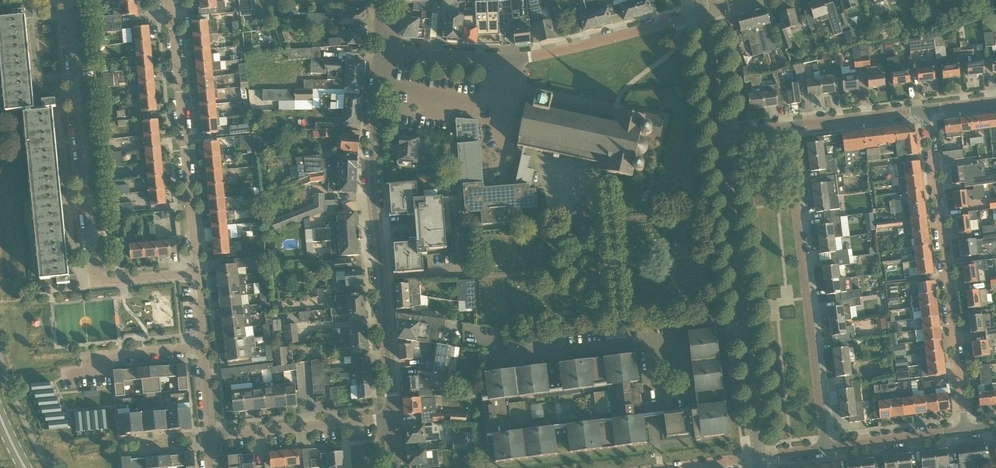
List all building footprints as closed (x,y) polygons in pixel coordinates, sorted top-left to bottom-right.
[(201,3),(202,15),(226,13),(225,2),(217,2),(217,0),(200,0),(201,3)] [(512,13),(514,27),(513,27),(515,44),(530,43),(528,26),(530,26),(529,11),(527,0),(511,0),(512,13)] [(539,7),(538,0),(529,0),(535,28),(537,27),(540,41),(554,38),(550,21),(543,22),(539,7)] [(587,11),(581,13),(582,14),(580,15),(580,12),(575,14),(578,24),(582,23),(584,31),(598,27),(591,0),(584,0),(587,11)] [(616,15),(613,4),(607,5),(607,7),(597,10),(597,8),(600,7),(598,0),(591,0),(598,27),(612,24),(610,16),(616,15)] [(613,1),(613,4),(616,15),(623,13),(625,21),(638,17),(634,0),(617,0),(613,1)] [(638,17),(652,13),(648,0),(634,0),(638,17)] [(842,33),(837,15),(829,18),(824,0),(821,0),(809,4),(811,8),(804,10),(810,27),(816,25),(814,19),(822,16),(824,24),(829,22),(834,37),(834,36),(842,33)] [(837,15),(842,33),(849,31),(847,25),(849,24),(846,16),(860,11),(858,6),(856,0),(840,0),(845,13),(837,15)] [(136,1),(121,2),(121,10),(113,11),(114,16),(122,16),(138,14),(136,1)] [(498,1),(486,2),(488,33),(499,33),(498,1)] [(69,276),(59,175),(57,175),(53,139),(56,139),(53,107),(56,107),(56,106),(62,106),(62,103),(62,101),(62,99),(61,96),(59,93),(57,91),(51,97),(51,99),(42,100),(43,111),(32,112),(23,18),(26,17),(32,16),(32,14),(32,12),(32,10),(30,6),(29,4),(27,2),(21,8),(21,10),(13,11),(13,17),(0,18),(0,26),(8,110),(6,110),(6,111),(27,109),(27,113),(24,113),(24,114),(27,114),(43,278),(40,278),(41,280),(57,278),(58,284),(66,283),(66,286),(74,290),(75,288),(76,284),(76,282),(76,280),(76,278),(76,275),(69,276)] [(486,2),(475,2),(475,14),(476,28),(477,28),(477,34),(488,33),(486,2)] [(429,40),(430,38),(432,13),(433,4),(422,3),(417,3),(417,11),(423,12),(422,20),(399,18),(399,19),(400,19),(400,21),(399,21),(399,23),(399,25),(399,26),(400,26),(400,33),(399,34),(400,35),(402,37),(403,38),(404,37),(429,40)] [(766,8),(751,12),(760,49),(762,53),(763,53),(764,58),(772,56),(770,51),(775,50),(774,47),(771,39),(766,40),(763,25),(770,23),(766,8)] [(366,25),(367,10),(349,9),(349,17),(319,15),(319,23),(366,25)] [(786,29),(790,28),(798,25),(794,9),(780,13),(782,22),(778,23),(780,30),(782,40),(785,50),(793,47),(789,38),(786,29)] [(760,49),(751,12),(737,16),(741,31),(746,30),(753,57),(762,53),(760,49)] [(463,26),(462,40),(463,40),(463,43),(477,44),(477,34),(477,28),(476,28),(475,14),(464,16),(464,17),(463,26)] [(462,40),(463,26),(464,17),(445,15),(443,38),(447,38),(447,41),(458,42),(458,39),(462,40)] [(878,15),(872,18),(883,41),(890,38),(878,15)] [(110,23),(109,16),(97,17),(98,25),(110,23)] [(123,17),(114,17),(113,24),(119,24),(119,28),(122,28),(123,17)] [(194,36),(211,34),(211,26),(208,26),(207,21),(193,22),(194,36)] [(98,25),(98,32),(111,31),(113,30),(112,23),(110,23),(98,25)] [(133,43),(150,41),(149,27),(134,28),(130,28),(130,34),(132,34),(133,43)] [(253,48),(252,36),(251,31),(242,32),(244,49),(253,48)] [(347,39),(329,40),(324,40),(324,47),(349,46),(349,44),(365,45),(366,32),(349,31),(349,39),(347,39)] [(933,37),(935,49),(937,67),(938,71),(942,71),(943,79),(960,77),(959,69),(958,65),(951,66),(950,58),(947,58),(946,52),(944,32),(935,36),(933,37)] [(994,32),(984,33),(985,47),(995,46),(994,32)] [(194,36),(195,50),(210,49),(210,42),(212,42),(211,34),(194,36)] [(935,49),(933,37),(909,40),(910,52),(935,49)] [(137,56),(152,55),(150,41),(133,43),(134,51),(136,51),(137,56)] [(960,48),(961,58),(963,70),(967,70),(968,76),(984,74),(983,61),(975,62),(973,52),(973,46),(967,46),(966,41),(960,42),(960,48)] [(870,66),(868,50),(867,44),(859,45),(862,68),(870,66)] [(854,58),(855,67),(855,68),(862,68),(859,45),(853,46),(854,51),(853,51),(854,58)] [(311,48),(287,49),(288,60),(312,59),(311,48)] [(961,58),(960,48),(953,48),(954,58),(961,58)] [(210,49),(195,50),(197,64),(221,62),(220,53),(211,54),(211,50),(210,50),(210,49)] [(135,70),(153,69),(152,55),(137,56),(137,62),(135,62),(135,66),(126,66),(126,70),(135,70)] [(886,58),(887,59),(887,65),(891,65),(893,85),(910,83),(908,71),(901,72),(899,56),(886,58)] [(302,73),(328,74),(328,75),(363,76),(364,61),(335,60),(313,59),(303,66),(302,73)] [(938,71),(937,67),(927,68),(926,60),(916,61),(918,82),(935,80),(934,72),(938,71)] [(227,69),(226,64),(226,61),(221,62),(197,64),(198,78),(213,76),(212,71),(227,69)] [(805,76),(803,63),(792,65),(797,77),(805,76)] [(246,64),(239,64),(240,74),(247,73),(246,64)] [(857,74),(856,74),(855,70),(850,70),(849,66),(841,67),(843,91),(859,89),(857,74)] [(883,66),(872,67),(866,68),(867,76),(869,88),(885,86),(884,74),(883,66)] [(781,89),(782,96),(787,96),(788,104),(800,103),(798,83),(793,84),(792,79),(785,80),(784,74),(782,68),(771,73),(776,85),(778,89),(781,89)] [(153,69),(135,70),(136,79),(139,78),(140,84),(154,82),(153,69)] [(113,73),(109,73),(103,74),(104,87),(114,86),(113,73)] [(240,74),(241,83),(248,82),(247,73),(240,74)] [(363,76),(328,75),(328,74),(302,73),(301,90),(311,89),(316,89),(344,89),(344,88),(363,89),(363,76)] [(762,87),(760,74),(749,75),(744,76),(744,82),(751,81),(752,95),(749,95),(749,100),(749,102),(750,109),(764,107),(762,87)] [(835,92),(833,75),(820,77),(820,80),(821,80),(822,94),(835,92)] [(213,76),(198,78),(199,91),(217,90),(216,82),(213,82),(213,76)] [(821,80),(820,80),(807,81),(808,95),(822,94),(821,80)] [(138,98),(156,96),(154,82),(140,84),(140,89),(137,90),(138,98)] [(777,97),(782,96),(781,89),(778,89),(776,85),(762,87),(764,107),(778,106),(777,97)] [(199,91),(201,105),(215,104),(215,98),(217,98),(217,94),(217,90),(199,91)] [(313,101),(313,90),(294,90),(263,90),(263,101),(313,101)] [(528,102),(527,106),(525,113),(524,113),(520,132),(521,132),(519,143),(518,143),(517,148),(519,148),(519,147),(600,164),(598,171),(631,178),(633,169),(634,169),(636,171),(639,172),(641,171),(643,169),(644,166),(643,164),(641,162),(638,161),(639,156),(643,155),(645,152),(647,149),(647,146),(646,142),(643,140),(644,135),(647,136),(650,135),(660,137),(664,121),(611,110),(610,116),(552,104),(553,97),(536,93),(534,100),(529,99),(530,97),(528,97),(527,101),(528,102)] [(361,109),(362,96),(345,95),(322,94),(321,108),(328,109),(328,110),(361,109)] [(156,96),(138,98),(139,106),(142,106),(142,112),(157,110),(156,96)] [(215,104),(201,105),(202,119),(219,118),(219,110),(216,110),(215,104)] [(343,124),(359,126),(360,126),(361,109),(328,110),(327,117),(343,119),(343,124)] [(990,128),(988,116),(974,118),(975,130),(990,128)] [(218,126),(220,126),(219,118),(202,119),(203,133),(218,132),(218,126)] [(974,118),(959,119),(961,131),(975,130),(974,118)] [(459,154),(449,155),(450,172),(460,171),(461,175),(460,176),(460,177),(461,177),(461,185),(461,186),(464,186),(465,196),(466,209),(464,209),(465,213),(482,211),(483,224),(522,221),(521,208),(536,207),(535,191),(529,191),(528,186),(531,186),(534,171),(528,169),(530,157),(522,156),(516,186),(483,189),(479,143),(477,121),(456,119),(456,123),(458,143),(459,154)] [(961,136),(961,131),(959,119),(944,121),(947,138),(961,136)] [(142,136),(159,134),(158,120),(143,122),(144,127),(141,128),(142,136)] [(230,134),(250,132),(249,125),(229,127),(230,134)] [(895,127),(900,156),(908,155),(918,154),(914,125),(895,127)] [(895,127),(876,130),(881,160),(899,158),(898,157),(900,156),(895,127)] [(331,138),(342,138),(341,150),(358,152),(359,137),(349,136),(349,134),(340,133),(340,130),(334,129),(321,130),(321,131),(313,131),(313,137),(331,137),(331,138)] [(868,157),(867,157),(868,162),(881,160),(876,130),(864,131),(867,151),(868,157)] [(864,131),(842,134),(846,167),(853,166),(851,153),(867,151),(864,131)] [(146,149),(160,148),(159,134),(142,136),(142,144),(145,144),(146,149)] [(240,136),(241,150),(252,149),(250,135),(240,136)] [(810,157),(824,155),(822,141),(824,141),(824,136),(816,137),(816,142),(815,143),(808,144),(810,157)] [(417,148),(419,139),(400,137),(397,163),(399,165),(406,166),(408,164),(408,162),(430,164),(431,154),(419,153),(420,148),(417,148)] [(204,143),(206,158),(223,156),(222,147),(220,148),(219,142),(204,143)] [(459,154),(458,143),(448,143),(449,155),(459,154)] [(160,148),(146,149),(138,150),(138,157),(140,158),(144,158),(144,164),(162,162),(160,148)] [(943,161),(964,158),(963,150),(942,152),(943,161)] [(127,151),(110,153),(110,163),(120,162),(120,158),(128,158),(127,151)] [(820,171),(821,177),(836,175),(838,175),(837,167),(826,168),(825,162),(834,159),(833,154),(824,155),(810,157),(811,171),(819,170),(819,171),(820,171)] [(340,155),(340,159),(328,159),(322,160),(322,159),(321,155),(304,158),(296,158),(297,164),(298,180),(299,181),(329,170),(340,170),(340,169),(357,169),(358,156),(340,155)] [(206,158),(207,171),(222,170),(221,164),(224,164),(223,156),(206,158)] [(163,176),(162,162),(144,164),(145,172),(148,172),(148,177),(163,176)] [(904,163),(906,177),(921,176),(919,162),(904,163)] [(973,185),(973,186),(983,184),(993,183),(993,182),(995,182),(995,175),(985,177),(984,171),(972,172),(972,170),(971,165),(963,166),(950,167),(953,184),(964,183),(965,186),(973,185)] [(340,170),(329,170),(328,192),(356,193),(357,169),(340,169),(340,170)] [(222,170),(207,171),(208,185),(226,184),(225,178),(225,176),(223,176),(222,170)] [(836,175),(821,177),(821,183),(820,184),(813,185),(815,199),(829,197),(838,196),(836,175)] [(146,183),(147,191),(165,190),(163,176),(148,177),(149,183),(146,183)] [(908,191),(922,190),(921,176),(906,177),(908,191)] [(461,186),(461,185),(457,186),(458,196),(417,199),(417,200),(414,200),(413,192),(417,191),(416,182),(408,183),(405,184),(406,187),(398,188),(398,184),(396,184),(387,185),(389,216),(401,215),(401,212),(407,211),(408,216),(415,216),(417,238),(410,238),(410,244),(403,244),(403,241),(391,242),(394,273),(423,271),(423,270),(420,271),(417,239),(420,238),(421,250),(447,248),(446,240),(442,241),(442,233),(452,233),(449,201),(462,200),(462,196),(465,196),(464,186),(461,186)] [(208,185),(209,199),(224,198),(224,192),(227,192),(226,184),(208,185)] [(985,199),(983,184),(973,186),(974,189),(954,192),(956,209),(968,207),(966,196),(973,195),(973,200),(985,199)] [(116,194),(129,192),(128,185),(115,186),(116,194)] [(166,204),(165,190),(147,191),(148,200),(150,199),(151,205),(166,204)] [(910,205),(924,204),(922,190),(908,191),(910,205)] [(270,218),(262,221),(267,234),(339,206),(337,200),(325,201),(325,192),(314,192),(314,204),(304,207),(271,220),(270,218)] [(825,212),(826,218),(832,217),(837,217),(837,214),(837,209),(831,210),(829,197),(815,199),(816,212),(824,212),(825,212)] [(224,198),(209,199),(211,213),(229,211),(228,203),(225,204),(224,198)] [(115,216),(135,214),(133,202),(114,204),(115,216)] [(906,220),(926,218),(924,204),(910,205),(904,206),(906,220)] [(211,213),(212,227),(227,226),(227,219),(229,219),(229,211),(211,213)] [(969,221),(977,220),(976,211),(968,212),(968,215),(957,217),(959,234),(971,232),(969,221)] [(338,241),(358,239),(360,239),(359,230),(358,230),(357,213),(333,215),(333,222),(329,223),(329,225),(326,225),(327,228),(314,229),(315,242),(338,241)] [(873,214),(864,215),(865,220),(868,222),(874,221),(873,214)] [(832,217),(826,218),(826,225),(825,225),(818,226),(820,240),(834,238),(832,217)] [(908,234),(913,233),(928,232),(926,218),(906,220),(908,234)] [(984,235),(995,233),(995,232),(994,225),(983,226),(984,235)] [(212,227),(213,241),(231,239),(230,231),(228,231),(227,226),(212,227)] [(913,233),(915,247),(929,246),(928,232),(913,233)] [(984,235),(984,238),(960,242),(962,256),(983,254),(982,245),(985,245),(985,244),(994,243),(994,242),(995,242),(995,233),(984,235)] [(156,243),(158,256),(171,255),(170,241),(169,241),(169,234),(156,235),(156,243)] [(830,253),(831,259),(844,258),(844,250),(836,251),(834,238),(820,240),(821,253),(829,253),(830,253)] [(231,239),(213,241),(215,255),(230,253),(229,247),(232,247),(231,239)] [(359,255),(358,239),(338,241),(339,256),(359,255)] [(143,244),(145,258),(158,256),(156,243),(143,244)] [(145,258),(143,244),(130,245),(131,259),(145,258)] [(915,247),(915,255),(901,256),(902,263),(931,260),(929,246),(915,247)] [(883,266),(901,263),(900,256),(882,258),(883,266)] [(216,267),(217,277),(239,275),(238,268),(246,267),(245,258),(232,260),(232,259),(222,260),(223,266),(216,267)] [(351,258),(341,259),(335,260),(336,272),(352,270),(351,258)] [(844,258),(831,259),(831,266),(830,266),(823,267),(825,281),(846,278),(844,265),(850,264),(849,258),(845,258),(844,258)] [(983,260),(983,264),(963,266),(965,283),(986,280),(984,270),(989,269),(988,259),(983,260)] [(903,269),(917,268),(918,275),(933,273),(931,260),(902,263),(903,269)] [(363,283),(362,270),(337,272),(338,287),(355,286),(355,284),(363,283)] [(264,272),(258,273),(254,273),(255,284),(265,283),(264,272)] [(217,277),(219,288),(246,285),(246,284),(245,285),(243,274),(239,275),(217,277)] [(396,297),(420,295),(421,295),(419,277),(408,278),(408,284),(395,285),(396,297)] [(835,294),(836,300),(858,297),(859,297),(858,290),(848,291),(847,278),(846,278),(825,281),(827,294),(834,293),(834,294),(835,294)] [(466,280),(457,280),(458,301),(467,301),(466,280)] [(466,280),(467,301),(467,309),(476,309),(476,302),(475,280),(466,280)] [(935,293),(934,281),(917,283),(919,295),(935,293)] [(265,283),(255,284),(256,294),(260,293),(260,294),(266,293),(265,283)] [(219,288),(220,298),(241,296),(241,295),(247,294),(246,285),(219,288)] [(988,306),(986,289),(966,291),(968,308),(980,307),(988,306)] [(335,296),(335,301),(331,301),(331,309),(365,306),(364,293),(347,295),(335,296)] [(937,304),(935,293),(919,295),(920,306),(937,304)] [(421,296),(420,295),(396,297),(397,310),(410,309),(410,311),(416,310),(415,306),(428,305),(427,297),(421,296)] [(220,298),(221,309),(243,306),(241,296),(220,298)] [(858,297),(836,300),(837,307),(836,307),(828,308),(830,322),(844,320),(850,320),(849,307),(859,305),(858,297)] [(282,302),(272,303),(273,311),(283,310),(282,302)] [(911,308),(913,319),(938,316),(937,304),(920,306),(911,308)] [(221,309),(223,319),(244,317),(250,316),(249,306),(243,306),(221,309)] [(349,320),(366,319),(365,306),(331,309),(332,316),(348,315),(349,320)] [(422,311),(421,317),(442,319),(442,314),(422,311)] [(985,331),(986,336),(995,334),(995,327),(992,328),(990,313),(969,316),(971,333),(985,331)] [(445,320),(442,319),(421,317),(397,314),(399,339),(434,343),(434,342),(439,343),(440,333),(443,333),(445,320)] [(244,317),(223,319),(224,330),(245,327),(251,327),(250,316),(244,317)] [(913,319),(914,331),(940,327),(938,316),(913,319)] [(281,320),(273,320),(273,323),(274,331),(278,331),(282,331),(281,320)] [(847,340),(852,340),(856,339),(854,325),(845,326),(844,320),(830,322),(832,335),(839,335),(840,335),(841,341),(847,340)] [(333,329),(334,342),(368,339),(367,326),(349,328),(350,333),(341,334),(341,329),(333,329)] [(224,330),(225,340),(246,338),(245,327),(224,330)] [(941,339),(940,327),(914,331),(915,331),(916,338),(916,342),(925,341),(941,339)] [(702,426),(704,437),(729,434),(729,435),(719,351),(716,328),(715,328),(715,329),(690,332),(692,344),(691,344),(692,351),(693,351),(696,373),(695,373),(696,381),(697,381),(699,403),(699,408),(700,408),(701,419),(702,426)] [(895,333),(889,334),(891,345),(898,344),(897,334),(896,334),(895,333)] [(625,334),(605,336),(606,344),(626,342),(625,334)] [(986,336),(986,341),(972,342),(974,357),(989,355),(995,354),(994,346),(995,346),(995,334),(986,336)] [(298,335),(285,336),(286,343),(299,342),(298,335)] [(254,337),(246,338),(225,340),(226,351),(252,348),(256,347),(255,344),(254,337)] [(351,354),(369,352),(368,339),(334,342),(335,350),(351,348),(351,354)] [(942,351),(941,339),(925,341),(926,353),(942,351)] [(849,361),(848,352),(847,340),(841,341),(842,348),(841,348),(834,349),(835,363),(849,361)] [(431,368),(447,371),(451,345),(439,343),(434,342),(434,343),(431,368)] [(399,345),(401,360),(413,359),(412,347),(412,344),(399,345)] [(906,355),(905,345),(893,346),(895,357),(906,355)] [(288,365),(286,347),(275,348),(277,367),(282,366),(288,365)] [(252,348),(226,351),(228,365),(252,362),(252,358),(249,359),(248,352),(252,351),(252,348)] [(944,362),(942,351),(926,353),(927,364),(944,362)] [(636,354),(636,353),(559,363),(559,364),(563,388),(564,391),(571,390),(571,387),(608,383),(609,391),(594,393),(596,415),(611,413),(612,421),(576,426),(575,423),(568,424),(568,427),(567,427),(571,452),(570,452),(570,453),(647,443),(647,442),(646,442),(643,418),(634,419),(635,421),(631,421),(631,419),(627,419),(627,417),(634,416),(630,383),(623,384),(623,382),(626,381),(626,378),(629,378),(630,380),(638,379),(635,354),(636,354)] [(356,359),(357,372),(370,371),(369,358),(356,359)] [(323,359),(312,361),(312,367),(324,367),(323,359)] [(895,361),(896,368),(906,367),(909,367),(908,359),(895,361)] [(846,382),(859,380),(859,376),(861,375),(861,374),(851,375),(849,361),(835,363),(837,377),(844,376),(845,376),(846,382)] [(945,374),(944,362),(927,364),(929,376),(945,374)] [(272,367),(272,369),(272,373),(283,371),(282,366),(277,367),(274,367),(273,363),(271,363),(272,367)] [(178,376),(179,391),(189,390),(186,364),(168,366),(169,377),(178,376)] [(984,384),(985,389),(985,393),(979,394),(980,406),(994,404),(993,392),(991,378),(989,364),(979,366),(981,385),(984,384)] [(547,365),(494,371),(484,372),(484,373),(485,373),(488,396),(501,394),(502,396),(541,391),(541,394),(549,393),(549,390),(546,365),(547,365)] [(169,377),(168,366),(150,367),(152,393),(158,393),(161,392),(160,378),(169,377)] [(251,372),(250,366),(240,367),(241,377),(241,373),(251,372)] [(152,393),(150,367),(132,369),(133,380),(142,379),(143,394),(146,394),(152,393)] [(229,368),(230,378),(241,377),(240,367),(229,368)] [(447,371),(431,368),(419,367),(418,374),(418,376),(412,376),(412,377),(402,378),(403,392),(419,390),(420,395),(431,395),(430,389),(429,389),(428,382),(431,378),(447,380),(449,371),(447,371)] [(906,367),(896,368),(898,380),(907,379),(906,367)] [(116,396),(126,396),(124,381),(133,380),(132,369),(114,371),(116,396)] [(357,373),(350,373),(340,374),(340,379),(347,378),(348,380),(357,379),(358,386),(371,384),(370,371),(357,372),(357,373)] [(839,390),(840,403),(854,402),(862,401),(859,380),(846,382),(847,389),(846,389),(839,390)] [(51,383),(51,382),(32,384),(33,386),(33,389),(33,390),(32,390),(32,391),(51,389),(51,388),(50,388),(50,384),(51,383)] [(372,398),(371,384),(358,386),(359,399),(372,398)] [(285,386),(287,406),(297,405),(295,385),(285,386)] [(285,386),(274,387),(276,408),(287,406),(285,386)] [(266,409),(276,408),(274,387),(264,388),(266,409)] [(339,400),(338,390),(337,387),(330,388),(331,401),(339,400)] [(264,388),(253,389),(255,410),(266,409),(264,388)] [(255,410),(253,389),(243,390),(245,411),(255,410)] [(54,390),(35,391),(35,392),(36,393),(37,397),(36,398),(55,397),(55,396),(54,396),(53,392),(54,390)] [(234,412),(245,411),(243,390),(232,391),(233,403),(234,410),(234,412)] [(936,395),(938,411),(950,410),(948,393),(936,395)] [(936,395),(924,396),(927,412),(938,411),(936,395)] [(913,398),(915,414),(927,412),(924,396),(913,398)] [(39,406),(58,404),(57,403),(57,399),(57,398),(58,398),(58,397),(39,399),(39,400),(40,401),(40,405),(39,406)] [(405,414),(415,413),(420,413),(421,422),(433,422),(433,413),(436,413),(435,404),(431,404),(431,398),(404,399),(405,414)] [(483,400),(483,402),(487,436),(498,435),(498,433),(512,431),(512,426),(529,424),(526,401),(509,403),(508,398),(494,400),(494,398),(483,400)] [(901,399),(903,415),(915,414),(913,398),(901,399)] [(890,400),(892,417),(903,415),(901,399),(890,400)] [(892,417),(890,400),(878,402),(880,418),(892,417)] [(863,410),(862,401),(854,402),(840,403),(842,418),(849,417),(850,422),(864,420),(863,410)] [(652,416),(655,410),(652,409),(654,404),(649,402),(645,413),(652,416)] [(43,413),(43,414),(62,412),(61,412),(60,411),(60,407),(61,406),(61,405),(42,407),(43,409),(44,412),(43,413)] [(190,408),(178,410),(180,429),(185,428),(185,431),(192,430),(190,408)] [(107,429),(106,410),(105,410),(104,411),(101,412),(99,411),(100,430),(101,430),(102,429),(106,428),(107,429)] [(180,429),(178,410),(166,411),(168,430),(180,429)] [(99,430),(98,411),(97,411),(96,412),(93,412),(91,412),(92,431),(93,431),(93,430),(94,429),(98,429),(99,430)] [(166,411),(154,412),(156,431),(168,430),(166,411)] [(690,430),(694,430),(699,429),(696,411),(682,413),(665,416),(665,415),(664,415),(667,437),(668,437),(691,434),(690,430)] [(81,413),(81,414),(77,414),(75,413),(77,432),(78,431),(82,431),(83,431),(82,412),(81,413)] [(91,431),(90,412),(89,412),(88,413),(85,413),(83,413),(83,412),(84,431),(85,431),(86,430),(90,430),(91,431)] [(156,431),(154,412),(142,413),(144,432),(156,431)] [(452,412),(451,423),(466,424),(466,414),(466,412),(452,412)] [(46,422),(65,420),(65,419),(64,419),(63,415),(64,414),(64,413),(45,415),(46,415),(47,416),(47,420),(46,421),(46,422)] [(142,413),(130,414),(132,433),(144,432),(142,413)] [(433,422),(443,421),(443,413),(436,413),(433,413),(433,422)] [(127,434),(132,433),(130,414),(118,415),(120,437),(127,436),(127,434)] [(68,421),(49,422),(49,423),(50,424),(50,428),(50,429),(49,429),(68,428),(68,427),(67,426),(67,423),(68,421)] [(433,434),(432,426),(424,427),(424,426),(406,428),(407,443),(425,442),(425,441),(440,440),(440,433),(433,434)] [(493,438),(495,452),(496,461),(496,462),(558,454),(557,454),(554,429),(553,429),(553,426),(545,427),(546,430),(507,435),(507,437),(493,438)] [(453,439),(453,450),(462,450),(473,450),(473,444),(467,444),(468,440),(453,439)] [(984,444),(971,446),(973,462),(986,460),(984,444)] [(343,452),(338,452),(338,446),(332,447),(332,453),(321,453),(321,458),(311,459),(310,449),(303,449),(303,457),(304,467),(309,467),(320,467),(328,466),(344,465),(343,452)] [(973,462),(971,446),(957,447),(959,463),(959,464),(960,464),(973,462)] [(303,457),(303,449),(284,451),(286,467),(294,467),(293,465),(299,464),(298,458),(303,457)] [(408,452),(409,466),(417,465),(418,467),(438,466),(437,449),(431,450),(408,452)] [(947,449),(934,450),(936,467),(949,465),(947,449)] [(936,467),(934,450),(920,452),(922,467),(926,467),(936,467)] [(195,453),(194,451),(185,452),(185,454),(176,455),(177,466),(186,466),(186,467),(196,467),(195,453)] [(284,451),(270,452),(271,467),(277,467),(286,467),(284,451)] [(897,455),(898,467),(912,467),(910,453),(897,455)] [(243,467),(261,467),(261,465),(255,466),(254,454),(241,455),(243,467)] [(158,457),(159,467),(168,467),(177,466),(176,455),(158,457)] [(241,455),(224,457),(225,459),(223,460),(223,467),(225,467),(243,467),(241,455)] [(897,455),(883,457),(885,467),(898,467),(897,455)] [(131,459),(131,457),(122,458),(123,467),(141,467),(140,458),(131,459)] [(158,457),(140,458),(141,467),(159,467),(158,457)] [(861,467),(875,467),(873,458),(860,460),(861,467)] [(860,460),(846,462),(847,467),(861,467),(860,460)]
